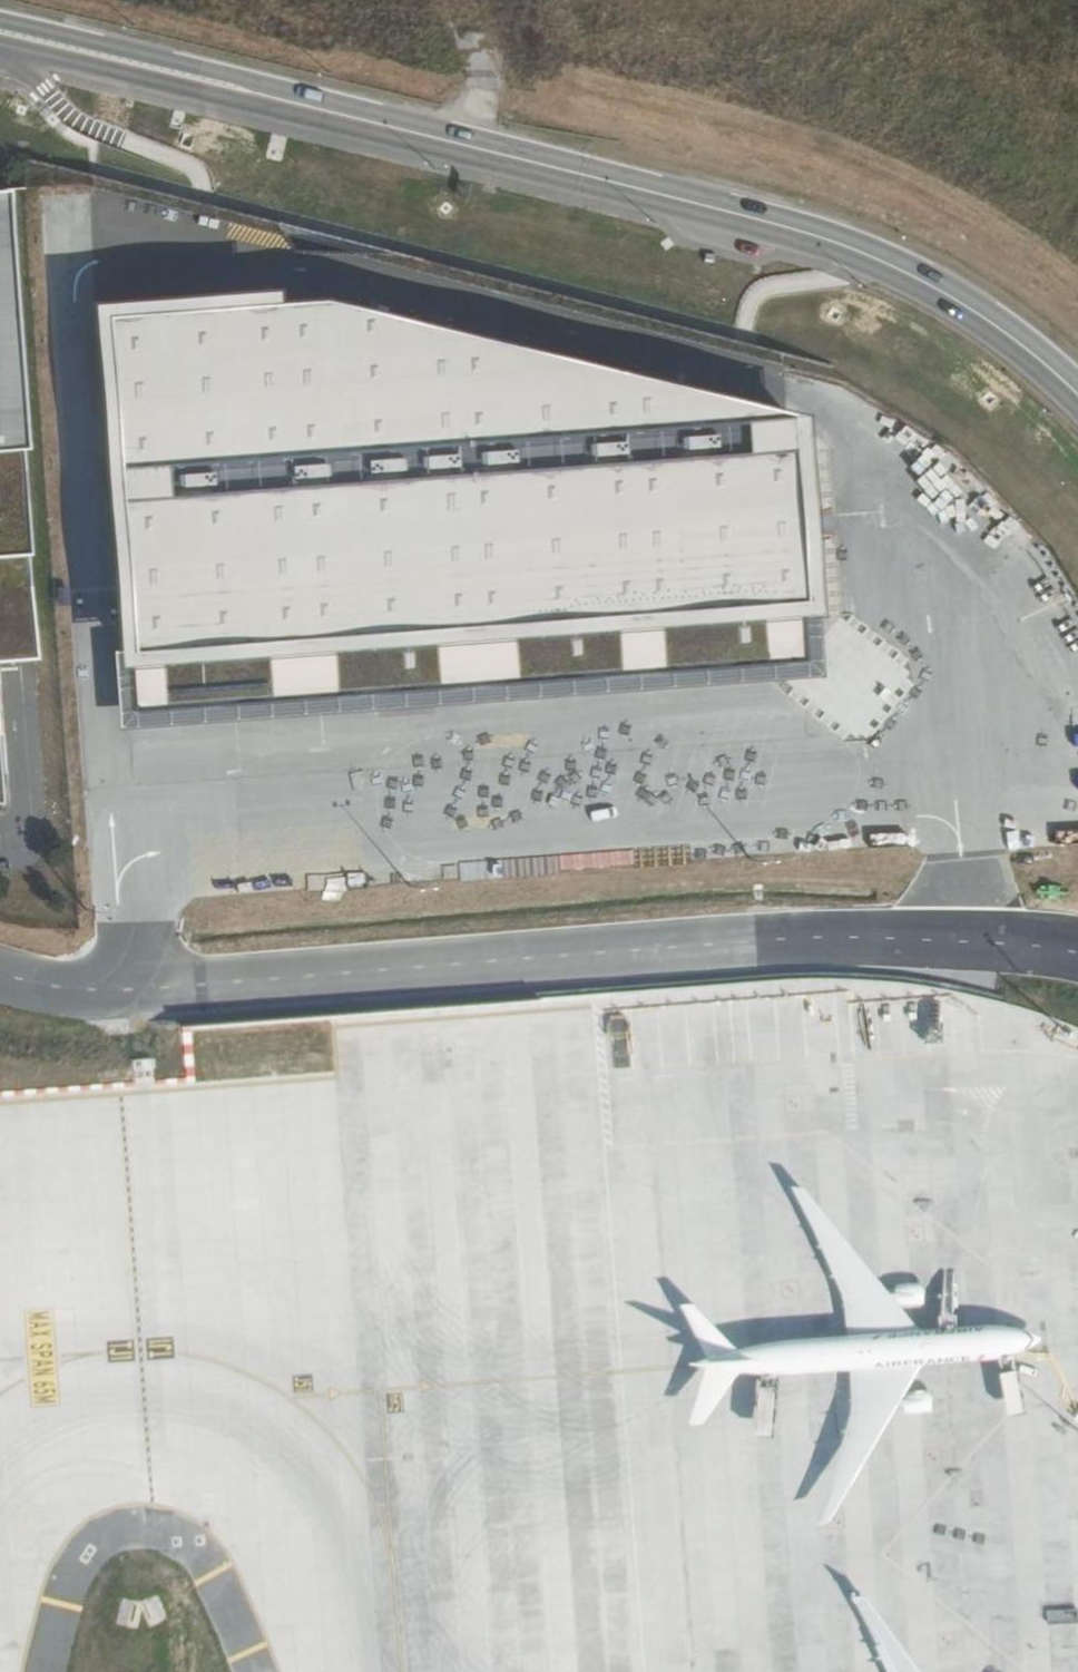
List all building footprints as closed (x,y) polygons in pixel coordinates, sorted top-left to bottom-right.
[(41,656),(26,444),(46,442),(28,185),(0,187),(0,659),(41,656)] [(289,292),(88,308),(113,674),(265,664),(349,658),(426,650),(508,646),(584,638),(670,632),(822,622),(808,420),(322,304),(291,307),(289,292)] [(670,632),(584,638),(588,675),(673,669),(670,632)] [(508,646),(426,650),(429,688),(511,681),(508,646)] [(349,658),(265,664),(266,700),(352,694),(349,658)] [(9,807),(0,679),(0,808),(9,807)]
